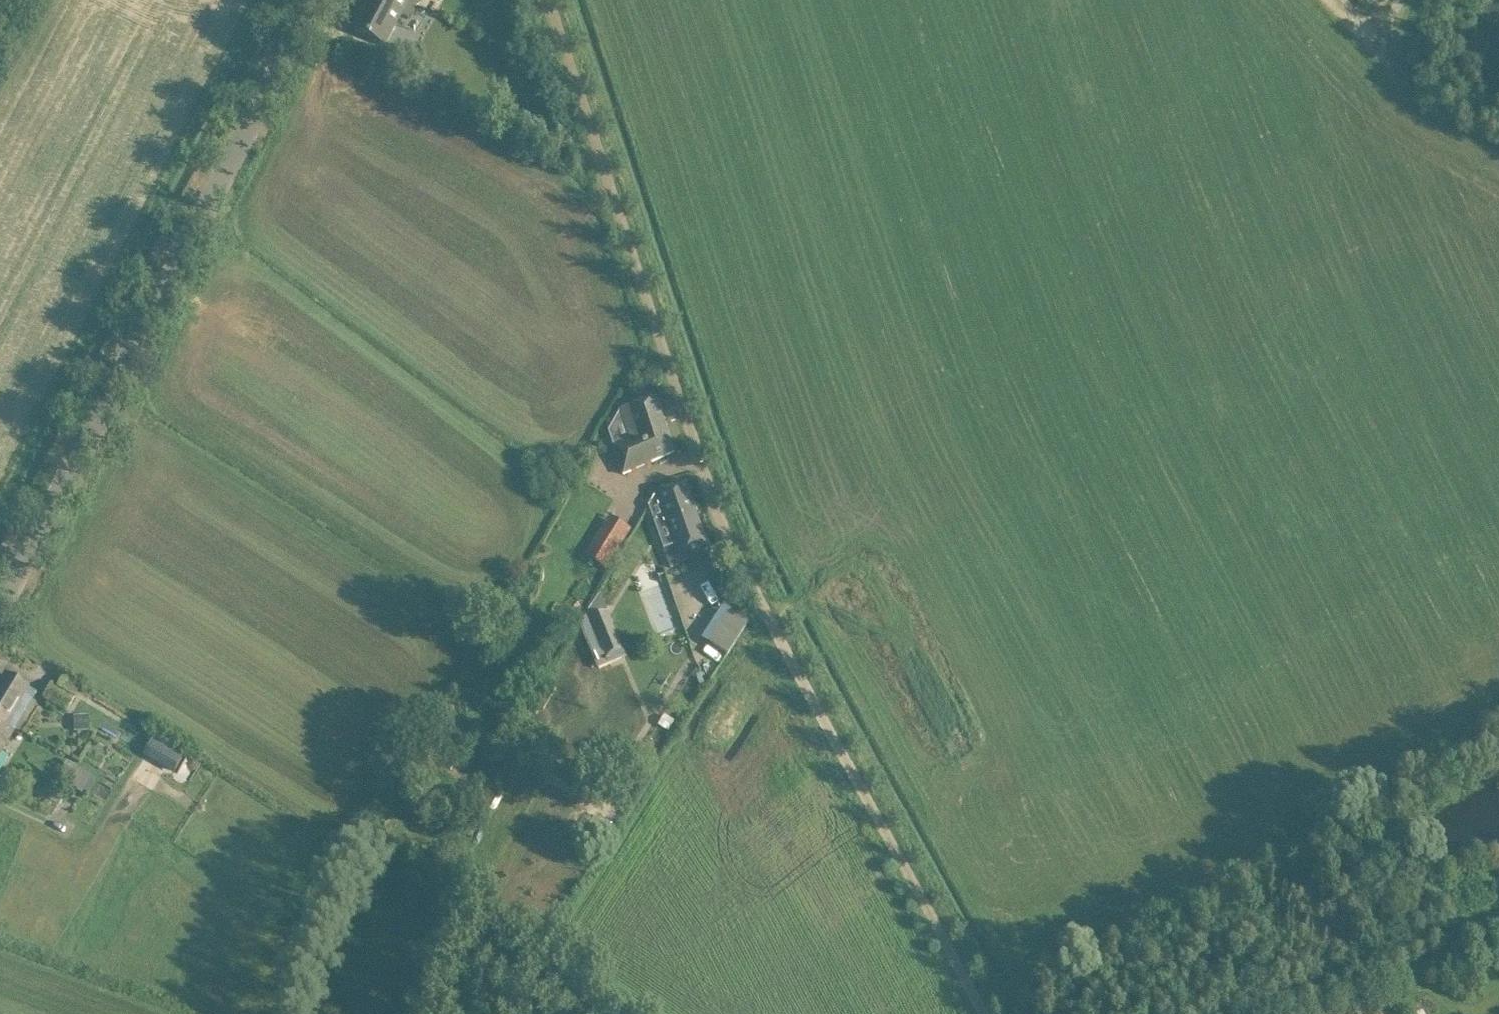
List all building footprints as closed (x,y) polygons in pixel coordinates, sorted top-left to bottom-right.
[(415,4),(408,0),(370,0),(354,29),(386,46),(402,15),(408,18),(415,4)] [(454,68),(442,62),(436,75),(448,80),(454,68)] [(674,452),(657,398),(621,409),(629,435),(612,441),(622,469),(674,452)] [(708,549),(685,483),(657,493),(675,545),(665,549),(671,567),(682,563),(708,549)] [(620,547),(634,527),(625,519),(610,539),(620,547)] [(599,536),(586,557),(607,570),(620,548),(599,536)] [(673,579),(646,583),(652,627),(680,623),(673,579)] [(731,606),(711,641),(733,654),(754,619),(731,606)] [(607,612),(592,618),(608,657),(623,651),(607,612)] [(17,704),(27,687),(5,674),(0,682),(0,723),(14,731),(4,725),(17,704)] [(64,712),(73,698),(51,685),(43,698),(64,712)] [(88,730),(88,715),(73,716),(73,731),(88,730)] [(14,731),(0,723),(0,753),(14,731)] [(185,754),(155,736),(144,755),(173,773),(185,754)] [(1419,997),(1424,1013),(1431,1013),(1439,1011),(1433,993),(1419,997)]
